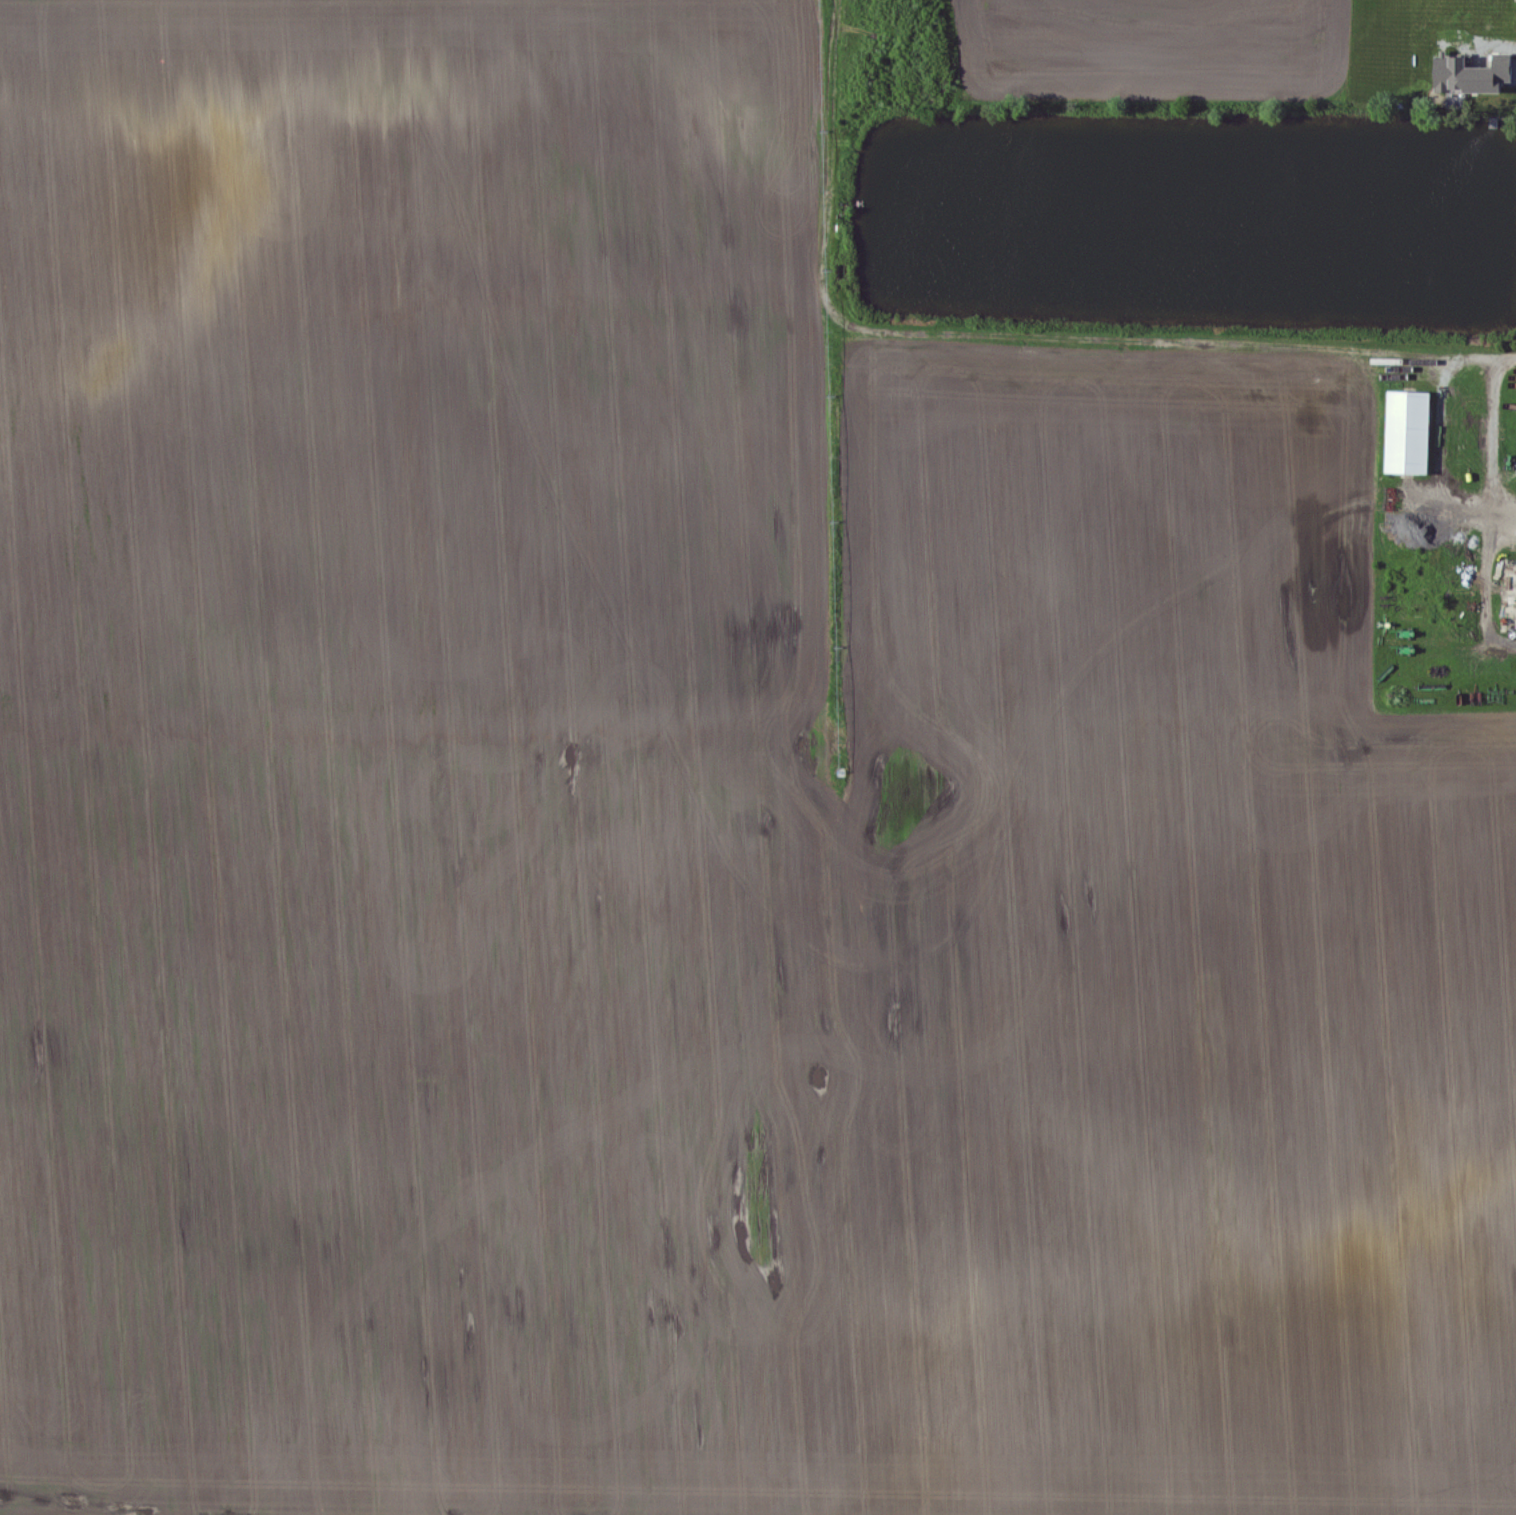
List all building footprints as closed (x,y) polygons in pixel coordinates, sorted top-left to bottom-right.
[(1514,83),(1515,83),(1515,57),(1506,57),(1506,70),(1478,70),(1478,60),(1442,59),(1441,94),(1460,95),(1460,94),(1514,94),(1514,83)] [(1440,395),(1397,394),(1395,477),(1438,478),(1440,395)]
